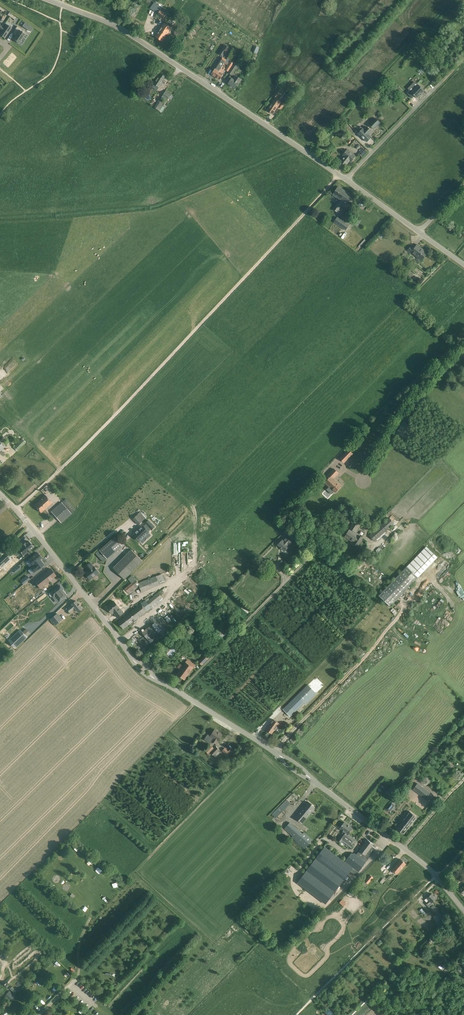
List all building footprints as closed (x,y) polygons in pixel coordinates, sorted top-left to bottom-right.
[(150,9),(158,14),(157,15),(163,19),(167,14),(161,10),(162,8),(154,2),(150,9)] [(25,22),(23,25),(30,31),(33,28),(25,22)] [(159,30),(160,31),(155,37),(162,42),(166,35),(167,35),(172,28),(164,23),(159,30)] [(4,38),(11,29),(5,24),(0,31),(0,35),(4,38)] [(24,37),(25,35),(21,32),(22,30),(17,27),(14,32),(17,34),(13,39),(19,44),(20,43),(22,44),(26,39),(24,37)] [(228,52),(230,48),(225,45),(219,54),(223,56),(226,51),(228,52)] [(218,64),(211,75),(216,77),(223,67),(222,67),(223,66),(223,65),(224,63),(226,60),(222,57),(218,64)] [(233,64),(230,70),(228,73),(232,76),(239,66),(234,63),(233,64)] [(223,67),(216,77),(220,80),(223,74),(222,73),(225,68),(223,67)] [(166,81),(164,80),(166,78),(160,74),(154,84),(159,87),(163,83),(164,84),(166,81)] [(235,80),(232,78),(230,76),(227,80),(230,82),(229,84),(234,88),(238,83),(239,84),(241,80),(237,77),(235,80)] [(409,90),(407,93),(412,98),(415,96),(417,98),(424,91),(418,85),(411,92),(409,90)] [(165,103),(169,97),(172,94),(166,90),(161,98),(160,99),(154,107),(160,111),(165,103)] [(290,93),(283,102),(286,105),(293,95),(290,93)] [(273,102),(267,110),(273,114),(278,107),(281,102),(275,98),(273,102)] [(380,123),(375,118),(368,125),(374,130),(380,123)] [(361,127),(357,132),(358,133),(361,136),(367,142),(372,137),(369,134),(372,131),(367,127),(364,130),(363,129),(361,127)] [(364,148),(359,154),(362,157),(367,151),(364,148)] [(344,156),(339,163),(345,167),(350,161),(351,162),(353,160),(356,156),(347,150),(344,153),(342,155),(344,156)] [(352,196),(338,186),(333,195),(340,199),(340,200),(344,202),(346,204),(352,196)] [(340,200),(333,210),(337,212),(344,202),(340,200)] [(340,219),(337,224),(346,230),(349,225),(340,219)] [(411,254),(412,253),(421,260),(427,253),(417,245),(414,248),(411,246),(407,251),(411,254)] [(22,439),(13,447),(17,451),(25,442),(22,439)] [(349,449),(340,458),(344,462),(353,453),(349,449)] [(326,476),(329,478),(325,482),(335,492),(341,486),(334,479),(339,473),(334,468),(326,476)] [(41,512),(52,503),(45,495),(34,505),(41,512)] [(75,509),(66,498),(51,511),(60,522),(75,509)] [(140,512),(133,519),(139,525),(146,518),(140,512)] [(374,541),(375,540),(385,532),(394,523),(389,518),(369,535),(374,541)] [(136,532),(134,535),(139,541),(149,532),(151,529),(151,530),(155,527),(149,520),(146,524),(144,526),(143,526),(138,531),(137,530),(136,532)] [(350,529),(345,537),(354,542),(353,543),(358,546),(363,538),(356,533),(361,524),(355,520),(350,529)] [(127,534),(129,532),(125,528),(119,535),(125,541),(130,536),(127,534)] [(285,532),(293,540),(296,536),(288,528),(285,532)] [(283,540),(278,545),(284,551),(289,546),(292,543),(286,536),(283,540)] [(114,537),(96,553),(104,562),(122,546),(114,537)] [(23,555),(33,547),(28,541),(25,543),(22,545),(22,546),(18,549),(23,555)] [(409,564),(420,575),(437,557),(426,546),(409,564)] [(142,561),(131,550),(113,568),(124,579),(142,561)] [(37,552),(29,560),(33,565),(34,565),(30,568),(34,572),(37,570),(44,565),(41,561),(41,562),(39,560),(42,558),(37,552)] [(0,559),(0,565),(1,567),(10,559),(8,558),(10,557),(8,554),(6,553),(0,559)] [(12,568),(19,562),(17,560),(10,566),(12,568)] [(90,579),(99,572),(94,567),(90,563),(85,567),(88,570),(89,571),(86,573),(90,579)] [(390,606),(418,577),(407,566),(379,595),(390,606)] [(34,581),(32,582),(35,586),(37,584),(40,589),(50,581),(54,578),(53,577),(56,575),(50,569),(44,574),(44,573),(34,581)] [(138,583),(139,586),(141,592),(166,582),(162,574),(138,583)] [(27,576),(21,581),(23,584),(30,579),(27,576)] [(125,589),(123,590),(127,596),(129,594),(139,586),(138,583),(132,576),(128,579),(132,583),(125,588),(125,589)] [(59,586),(50,593),(53,597),(54,595),(59,601),(66,595),(62,590),(63,589),(60,585),(59,586)] [(126,614),(123,616),(124,617),(129,624),(130,625),(151,608),(150,607),(162,597),(161,596),(164,593),(162,590),(158,592),(149,600),(148,598),(145,600),(127,614),(126,614)] [(76,601),(71,604),(66,609),(70,613),(75,608),(77,612),(82,608),(76,601)] [(114,601),(108,606),(117,618),(124,613),(114,601)] [(61,619),(57,613),(50,619),(54,624),(61,619)] [(129,624),(124,617),(118,622),(123,629),(129,624)] [(152,625),(142,632),(150,643),(162,634),(160,631),(158,633),(152,625)] [(225,635),(220,630),(215,634),(220,639),(225,635)] [(13,636),(9,640),(15,648),(27,637),(22,632),(15,638),(13,636)] [(206,655),(199,662),(202,665),(209,658),(206,655)] [(181,669),(177,674),(185,680),(193,668),(186,662),(183,666),(181,669)] [(306,704),(317,693),(308,685),(297,695),(306,704)] [(297,695),(283,709),(290,717),(304,703),(297,695)] [(272,734),(280,724),(274,720),(266,729),(272,734)] [(223,734),(215,729),(211,736),(207,734),(204,740),(210,744),(212,741),(217,745),(219,741),(223,734)] [(209,756),(212,754),(214,756),(215,757),(220,753),(218,752),(220,750),(216,747),(213,749),(214,748),(210,745),(205,750),(208,753),(207,754),(209,756)] [(393,785),(386,793),(391,797),(398,788),(393,785)] [(420,795),(427,801),(432,795),(425,789),(420,795)] [(291,803),(287,799),(272,814),(276,818),(291,803)] [(315,807),(309,802),(304,808),(303,807),(295,817),(302,823),(311,813),(310,813),(315,807)] [(400,823),(401,823),(397,828),(404,834),(408,829),(418,817),(409,811),(401,821),(401,822),(400,823)] [(305,849),(313,840),(304,832),(303,833),(290,822),(284,828),(292,836),(291,837),(305,849)] [(344,822),(340,828),(344,831),(342,834),(343,835),(343,834),(346,836),(347,834),(348,835),(349,834),(353,828),(344,822)] [(342,834),(338,840),(341,842),(342,841),(347,845),(351,848),(355,843),(356,841),(357,840),(349,834),(348,835),(347,834),(346,836),(343,834),(343,835),(342,834)] [(298,882),(324,902),(325,903),(350,871),(355,875),(358,871),(358,872),(366,862),(376,849),(372,846),(373,846),(374,844),(368,839),(356,855),(355,853),(351,854),(345,861),(344,862),(324,847),(298,882)] [(406,864),(400,859),(391,870),(397,874),(406,864)] [(370,875),(365,881),(362,884),(365,887),(368,884),(374,878),(370,875)] [(381,885),(385,880),(383,878),(377,886),(379,888),(381,885)] [(432,902),(437,898),(435,895),(434,896),(432,894),(427,897),(427,898),(425,900),(426,902),(427,903),(426,904),(430,908),(440,920),(444,916),(432,902)] [(9,991),(4,997),(9,1002),(15,996),(9,991)]
